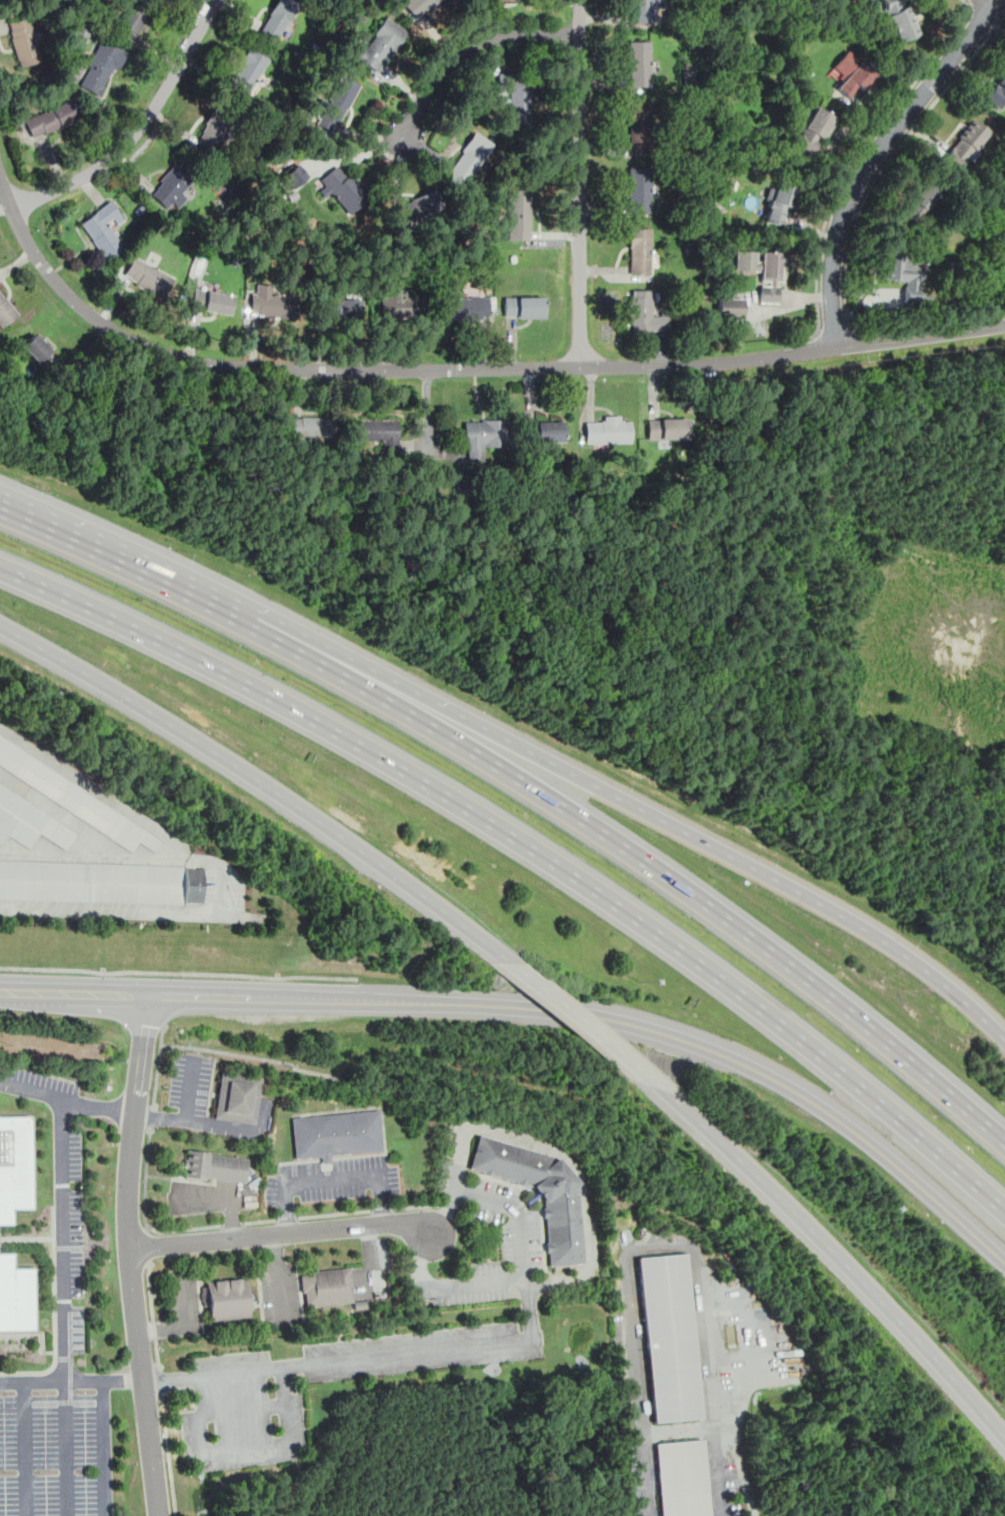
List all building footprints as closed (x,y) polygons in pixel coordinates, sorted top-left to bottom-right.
[(137,35),(157,0),(133,0),(119,25),(137,35)] [(278,40),(298,2),(294,0),(276,0),(260,30),(278,40)] [(419,19),(438,0),(407,0),(403,4),(419,19)] [(628,23),(653,23),(653,8),(663,8),(663,0),(628,0),(628,23)] [(906,0),(882,0),(889,16),(882,19),(889,35),(897,32),(901,42),(920,33),(906,0)] [(408,31),(383,14),(355,57),(379,73),(408,31)] [(8,22),(18,66),(41,61),(31,17),(8,22)] [(69,38),(83,47),(93,31),(79,21),(69,38)] [(79,85),(104,96),(126,49),(101,38),(79,85)] [(629,85),(651,85),(651,41),(629,41),(629,85)] [(270,57),(248,46),(227,85),(248,97),(270,57)] [(835,85),(853,101),(876,73),(858,58),(835,85)] [(1000,109),(1004,103),(1004,70),(984,96),(1000,109)] [(532,73),(498,72),(498,91),(510,91),(510,123),(531,124),(532,73)] [(336,134),(360,83),(342,74),(330,100),(322,96),(313,114),(321,117),(317,125),(336,134)] [(33,139),(79,119),(69,98),(24,118),(33,139)] [(651,104),(630,104),(630,149),(651,149),(651,104)] [(795,147),(817,157),(836,116),(814,105),(795,147)] [(216,151),(234,123),(214,110),(196,138),(216,151)] [(990,131),(972,117),(941,157),(958,171),(990,131)] [(464,183),(495,148),(478,133),(447,169),(464,183)] [(170,210),(197,179),(177,161),(149,192),(170,210)] [(326,184),(320,191),(328,199),(333,194),(351,212),(369,194),(337,162),(321,179),(326,184)] [(309,177),(298,163),(282,176),(292,189),(309,177)] [(651,167),(629,167),(629,212),(651,212),(651,167)] [(762,221),(786,227),(796,186),(772,180),(762,221)] [(918,223),(940,192),(925,181),(903,213),(918,223)] [(444,206),(435,188),(396,207),(405,224),(444,206)] [(508,239),(531,239),(531,189),(508,189),(508,239)] [(80,222),(107,261),(125,249),(109,227),(123,218),(110,200),(80,222)] [(652,273),(652,227),(630,227),(630,273),(652,273)] [(735,269),(761,270),(760,302),(781,302),(783,251),(735,249),(735,269)] [(922,265),(913,265),(913,254),(881,253),(880,280),(903,280),(903,302),(922,302),(922,265)] [(173,274),(132,256),(122,279),(163,297),(173,274)] [(271,294),(272,284),(253,284),(252,315),(294,316),(295,295),(271,294)] [(191,307),(231,315),(234,294),(195,287),(191,307)] [(421,297),(407,297),(407,288),(393,288),(393,297),(381,297),(382,318),(421,317),(421,297)] [(629,330),(668,330),(668,309),(650,309),(650,289),(629,289),(629,330)] [(19,313),(0,290),(0,325),(2,327),(19,313)] [(445,319),(490,319),(490,295),(445,295),(445,319)] [(505,317),(543,317),(543,296),(505,296),(505,317)] [(744,316),(744,296),(717,296),(717,316),(744,316)] [(324,319),(361,319),(361,298),(324,298),(324,319)] [(38,363),(53,349),(35,331),(21,346),(38,363)] [(293,436),(334,436),(334,416),(293,416),(293,436)] [(586,417),(586,442),(631,442),(631,417),(586,417)] [(485,448),(507,448),(507,418),(464,419),(464,459),(485,459),(485,448)] [(646,419),(646,439),(685,438),(685,418),(646,419)] [(398,419),(357,419),(357,440),(398,440),(398,419)] [(563,420),(525,420),(525,441),(563,441),(563,420)] [(163,841),(0,733),(0,765),(132,851),(139,841),(155,851),(163,841)] [(3,844),(9,835),(30,848),(40,833),(67,850),(78,833),(0,783),(0,842),(3,844)] [(184,903),(185,864),(0,858),(0,899),(184,903)] [(204,868),(185,867),(184,902),(203,902),(204,868)] [(255,1124),(262,1077),(221,1071),(215,1118),(255,1124)] [(331,1154),(383,1149),(379,1108),(292,1117),(296,1158),(322,1155),(326,1155),(331,1154)] [(13,1224),(13,1207),(32,1207),(32,1117),(0,1117),(0,1224),(13,1224)] [(476,1134),(466,1167),(527,1185),(539,1200),(545,1265),(580,1262),(573,1182),(554,1157),(476,1134)] [(188,1148),(186,1162),(185,1176),(204,1178),(205,1176),(216,1177),(245,1180),(248,1157),(206,1153),(206,1150),(188,1148)] [(331,1154),(326,1155),(322,1155),(322,1163),(332,1162),(331,1154)] [(38,1331),(37,1264),(17,1264),(17,1250),(0,1250),(0,1331),(38,1331)] [(640,1257),(688,1253),(702,1417),(654,1421),(640,1257)] [(298,1275),(299,1292),(302,1291),(304,1306),(351,1301),(347,1267),(302,1271),(302,1275),(298,1275)] [(203,1281),(207,1320),(247,1317),(243,1278),(203,1281)] [(352,1301),(353,1308),(369,1307),(369,1300),(352,1301)] [(702,1439),(709,1515),(663,1515),(656,1443),(702,1439)]
